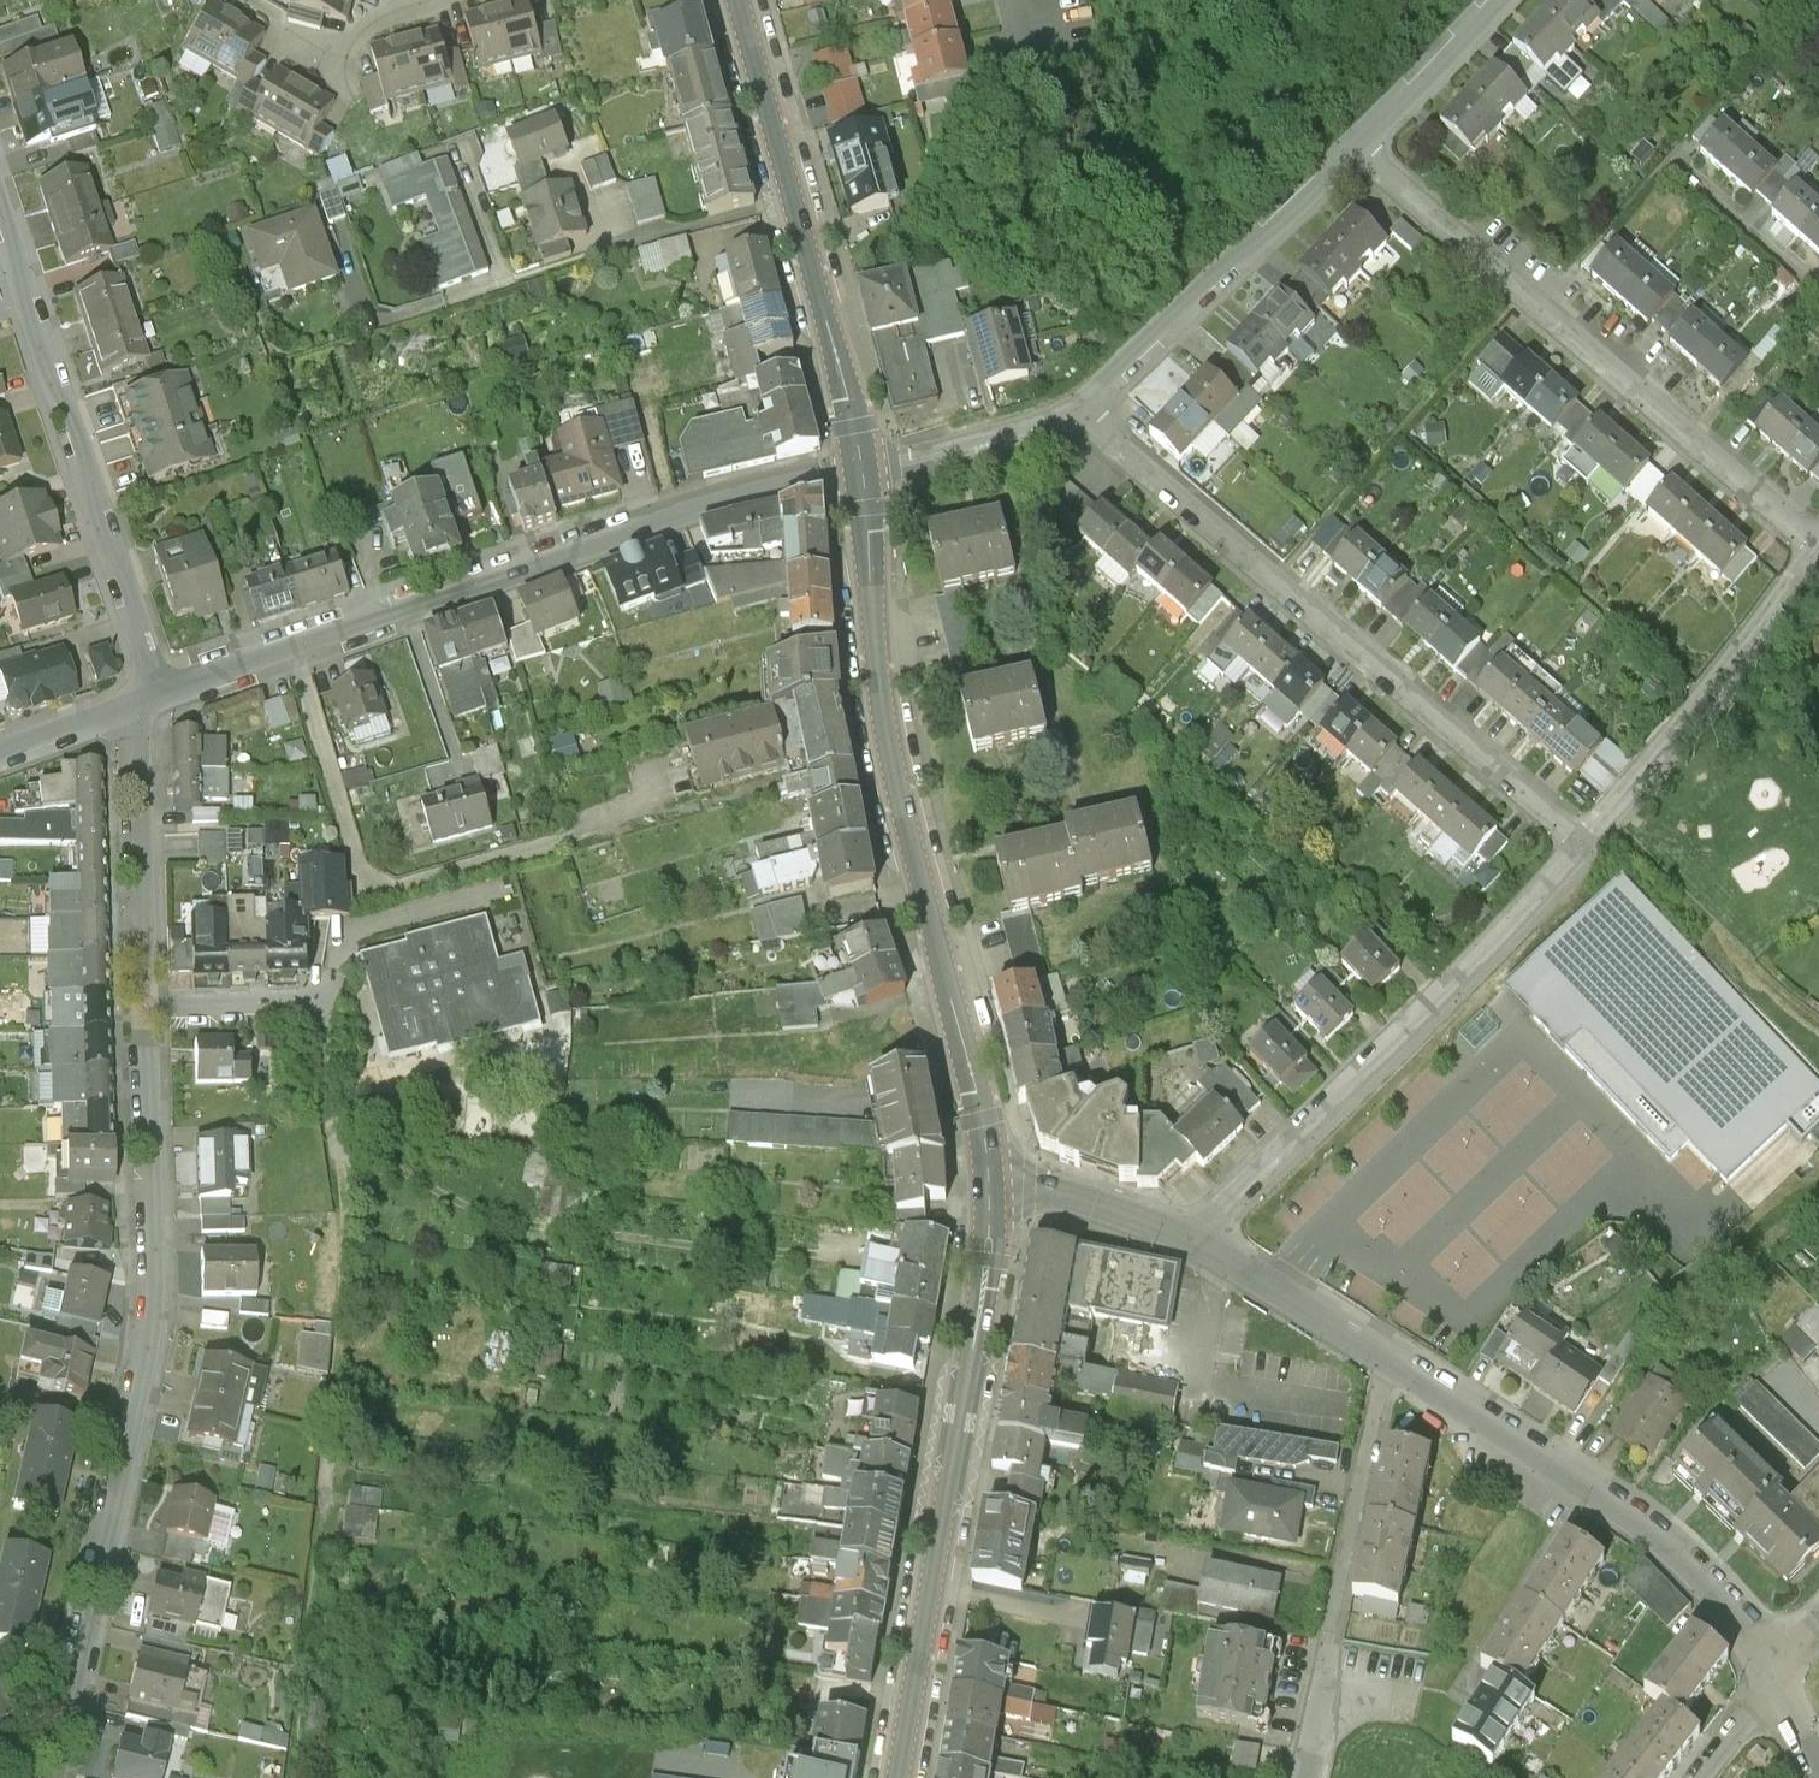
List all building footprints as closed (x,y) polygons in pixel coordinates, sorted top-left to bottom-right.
[(293,12),(326,20),(350,26),(354,9),(350,8),(352,0),(296,0),(293,12)] [(904,6),(895,8),(898,21),(907,19),(949,8),(947,0),(902,0),(904,6)] [(1540,18),(1569,44),(1581,31),(1586,35),(1599,20),(1600,19),(1581,2),(1580,0),(1557,0),(1540,18)] [(1600,0),(1583,0),(1581,2),(1600,19),(1599,20),(1602,23),(1612,11),(1600,0)] [(1612,11),(1622,1),(1621,0),(1600,0),(1612,11)] [(527,2),(510,7),(511,10),(497,14),(511,63),(525,59),(526,62),(543,57),(536,30),(527,2)] [(226,14),(211,5),(182,56),(197,65),(199,62),(211,69),(237,24),(224,17),(226,14)] [(949,8),(907,19),(912,38),(903,40),(907,53),(915,51),(957,40),(949,8)] [(675,11),(646,19),(651,36),(657,35),(657,33),(679,27),(675,11)] [(326,20),(293,12),(289,25),(322,34),(326,20)] [(822,12),(810,15),(814,28),(809,29),(810,35),(827,31),(822,12)] [(497,14),(482,18),(481,15),(465,19),(481,75),(498,70),(497,67),(511,63),(497,14)] [(1540,18),(1514,47),(1541,74),(1554,60),(1559,64),(1573,48),(1569,44),(1540,18)] [(0,33),(0,48),(34,35),(40,33),(35,19),(0,33)] [(679,27),(657,33),(657,35),(660,44),(650,47),(654,63),(664,61),(667,74),(669,73),(715,62),(703,20),(679,27)] [(237,24),(211,69),(224,76),(222,79),(238,89),(256,58),(268,37),(251,28),(249,31),(237,24)] [(554,25),(536,30),(543,57),(545,62),(562,57),(554,25)] [(438,32),(421,37),(422,41),(409,45),(422,93),(436,89),(437,92),(454,87),(446,60),(438,32)] [(0,48),(0,65),(40,51),(34,35),(0,48)] [(957,40),(915,51),(922,76),(913,78),(917,91),(926,89),(928,99),(970,90),(957,40)] [(409,45),(394,49),(392,45),(372,51),(381,80),(388,106),(389,106),(408,100),(408,98),(422,93),(409,45)] [(843,51),(816,58),(821,77),(848,70),(843,51)] [(67,55),(2,76),(14,111),(79,89),(67,55)] [(461,56),(446,60),(454,87),(455,93),(470,89),(461,56)] [(268,65),(256,58),(238,89),(250,95),(255,87),(268,65)] [(1526,78),(1504,58),(1494,69),(1516,89),(1526,78)] [(715,62),(669,73),(687,132),(731,121),(715,62)] [(1516,89),(1494,69),(1467,99),(1495,124),(1507,111),(1512,115),(1526,99),(1516,89)] [(296,81),(282,73),(269,95),(253,124),(267,132),(269,129),(281,136),(306,91),(294,84),(296,81)] [(381,80),(362,85),(372,118),(391,112),(389,106),(388,106),(381,80)] [(853,82),(825,90),(836,126),(864,118),(853,82)] [(269,95),(255,87),(250,95),(239,116),(253,124),(269,95)] [(79,89),(14,111),(27,151),(64,139),(92,129),(79,89)] [(319,99),(306,91),(281,136),(294,143),(292,147),(308,156),(323,131),(337,105),(321,95),(319,99)] [(1467,99),(1441,127),(1460,145),(1472,156),(1473,154),(1470,151),(1478,143),(1483,147),(1500,128),(1495,124),(1467,99)] [(731,121),(687,132),(709,218),(754,205),(731,121)] [(1720,131),(1709,122),(1692,141),(1703,151),(1720,131)] [(556,123),(508,142),(519,172),(520,173),(541,165),(569,153),(556,123)] [(1731,137),(1721,129),(1720,131),(1703,151),(1699,155),(1726,177),(1748,151),(1757,139),(1741,126),(1731,137)] [(1460,145),(1441,128),(1431,139),(1450,156),(1460,145)] [(92,129),(64,139),(70,158),(99,149),(92,129)] [(881,129),(831,144),(852,214),(889,203),(883,181),(891,179),(886,162),(890,161),(881,129)] [(335,138),(323,131),(308,156),(319,162),(323,158),(335,138)] [(1748,151),(1726,177),(1751,198),(1771,174),(1773,172),(1748,151)] [(591,189),(617,179),(607,155),(582,165),(591,189)] [(487,272),(446,163),(384,188),(394,215),(428,202),(442,240),(424,247),(440,290),(487,272)] [(541,165),(520,173),(519,172),(513,173),(518,190),(546,181),(541,165)] [(95,210),(83,173),(41,187),(53,225),(95,210)] [(1783,184),(1771,174),(1754,194),(1766,204),(1783,184)] [(627,186),(639,225),(668,217),(656,177),(627,186)] [(546,181),(518,190),(523,205),(551,196),(546,181)] [(1783,184),(1766,204),(1776,213),(1793,193),(1783,184)] [(551,196),(523,205),(531,229),(580,213),(572,189),(551,196)] [(1795,191),(1793,193),(1776,213),(1773,217),(1799,239),(1818,215),(1818,211),(1795,191)] [(95,210),(53,225),(67,266),(109,252),(95,210)] [(580,213),(531,229),(540,254),(568,245),(588,238),(580,213)] [(1386,244),(1353,214),(1327,243),(1356,270),(1367,257),(1371,261),(1386,244)] [(1799,239),(1818,256),(1818,215),(1799,239)] [(313,221),(251,241),(264,275),(283,269),(292,294),(335,280),(313,221)] [(1422,241),(1399,222),(1389,234),(1412,253),(1422,241)] [(1356,270),(1327,243),(1300,272),(1329,299),(1330,300),(1331,299),(1330,297),(1342,284),(1346,288),(1360,273),(1356,270)] [(568,245),(540,254),(545,268),(572,259),(568,245)] [(767,250),(752,254),(749,245),(738,248),(740,257),(728,260),(728,263),(717,266),(721,282),(719,282),(727,313),(742,310),(780,299),(767,250)] [(1601,247),(1581,270),(1591,278),(1611,255),(1601,247)] [(1611,255),(1591,278),(1619,302),(1643,273),(1616,250),(1611,255)] [(948,262),(861,287),(867,311),(874,336),(918,324),(912,301),(957,289),(948,262)] [(1329,299),(1300,272),(1290,283),(1320,310),(1329,299)] [(1643,273),(1619,302),(1647,326),(1651,323),(1672,298),(1643,273)] [(118,279),(74,294),(102,376),(146,361),(118,279)] [(1280,294),(1254,322),(1283,349),(1295,336),(1299,340),(1314,324),(1280,294)] [(1672,298),(1651,323),(1662,332),(1682,309),(1685,306),(1673,296),(1672,298)] [(780,299),(742,310),(756,361),(794,351),(780,299)] [(1682,309),(1662,332),(1674,342),(1692,321),(1694,319),(1682,309)] [(756,361),(742,310),(727,313),(721,315),(727,349),(739,388),(747,386),(757,383),(756,382),(762,381),(756,361)] [(1012,319),(971,330),(979,358),(1020,347),(1012,319)] [(1674,342),(1670,347),(1695,368),(1717,342),(1692,321),(1674,342)] [(1283,349),(1254,322),(1228,352),(1228,353),(1256,378),(1269,364),(1274,368),(1287,353),(1283,349)] [(918,324),(874,336),(894,411),(938,399),(918,324)] [(1745,365),(1717,342),(1695,368),(1724,392),(1745,365)] [(1020,347),(979,358),(987,386),(1028,375),(1020,347)] [(1493,348),(1477,366),(1484,372),(1500,354),(1493,348)] [(1256,378),(1228,353),(1219,364),(1247,388),(1256,378)] [(1519,370),(1500,354),(1484,372),(1471,387),(1491,404),(1504,389),(1528,410),(1551,384),(1526,362),(1519,370)] [(1745,365),(1724,392),(1718,400),(1729,409),(1762,368),(1750,359),(1745,365)] [(1247,388),(1219,364),(1211,373),(1237,398),(1247,388)] [(762,381),(756,382),(757,383),(747,386),(751,399),(760,397),(764,412),(807,401),(807,399),(802,382),(803,382),(800,372),(762,381)] [(1237,398),(1211,373),(1186,399),(1213,424),(1229,438),(1262,402),(1249,391),(1240,401),(1237,398)] [(144,376),(111,387),(124,425),(133,422),(125,398),(149,390),(144,376)] [(149,390),(125,398),(133,422),(137,431),(139,439),(197,419),(183,379),(149,390)] [(1577,405),(1551,384),(1528,410),(1552,431),(1551,432),(1553,433),(1555,431),(1577,405)] [(739,388),(720,393),(721,396),(728,420),(743,416),(747,430),(755,428),(754,425),(759,424),(760,426),(767,424),(764,412),(760,397),(751,399),(747,386),(739,388)] [(1213,424),(1186,399),(1162,426),(1166,429),(1189,450),(1213,424)] [(1775,409),(1764,400),(1744,423),(1755,432),(1775,409)] [(759,424),(754,425),(755,428),(747,430),(743,416),(728,420),(693,430),(681,450),(690,486),(737,473),(736,473),(775,462),(775,463),(820,450),(807,401),(764,412),(767,424),(760,426),(759,424)] [(1805,426),(1779,404),(1775,409),(1755,432),(1781,454),(1805,426)] [(1566,440),(1587,414),(1577,405),(1555,431),(1566,440)] [(634,407),(597,418),(601,433),(608,455),(644,446),(634,407)] [(1587,414),(1566,440),(1576,448),(1597,423),(1587,414)] [(0,420),(0,470),(20,464),(4,418),(0,420)] [(197,419),(139,439),(144,451),(139,453),(140,456),(149,481),(212,460),(197,419)] [(1623,445),(1597,423),(1576,448),(1575,450),(1601,472),(1623,445)] [(1805,426),(1781,454),(1808,477),(1809,476),(1818,465),(1818,438),(1805,426)] [(1189,450),(1166,429),(1154,442),(1178,463),(1189,450)] [(1442,430),(1426,432),(1429,451),(1444,448),(1442,430)] [(139,439),(137,431),(127,435),(135,457),(140,456),(139,453),(144,451),(139,439)] [(585,434),(579,431),(572,433),(569,439),(570,442),(562,444),(569,468),(540,476),(553,514),(620,494),(608,455),(601,433),(586,437),(585,434)] [(1649,467),(1623,445),(1601,472),(1626,493),(1649,467)] [(536,465),(523,470),(528,484),(507,492),(510,499),(503,502),(511,523),(518,521),(523,538),(534,534),(534,533),(557,525),(553,514),(540,476),(536,465)] [(1809,476),(1818,485),(1818,465),(1809,476)] [(1649,467),(1626,493),(1637,503),(1660,476),(1649,467)] [(1057,475),(1038,497),(1049,506),(1068,484),(1057,475)] [(1660,476),(1637,503),(1648,512),(1670,486),(1660,476)] [(1068,484),(1049,506),(1061,516),(1079,494),(1068,484)] [(1696,508),(1670,486),(1648,512),(1673,534),(1696,508)] [(439,492),(394,507),(398,519),(387,523),(394,545),(405,541),(416,575),(462,559),(439,492)] [(1079,494),(1061,516),(1071,525),(1090,503),(1079,494)] [(824,499),(781,507),(787,534),(827,531),(824,499)] [(0,514),(0,564),(1,568),(57,550),(53,538),(55,537),(46,511),(44,512),(40,500),(0,514)] [(1090,503),(1071,525),(1082,534),(1101,512),(1090,503)] [(781,507),(702,529),(713,557),(764,551),(764,548),(788,542),(787,534),(781,507)] [(1720,529),(1696,508),(1673,534),(1698,555),(1720,529)] [(1128,532),(1103,510),(1101,512),(1082,534),(1079,538),(1104,559),(1128,532)] [(1000,512),(928,530),(942,589),(1015,570),(1000,512)] [(1302,529),(1292,521),(1276,540),(1285,548),(1302,529)] [(1745,551),(1720,529),(1698,555),(1722,577),(1743,553),(1745,551)] [(1344,530),(1323,555),(1334,565),(1355,540),(1344,530)] [(827,531),(787,534),(788,542),(788,552),(782,552),(783,565),(789,564),(789,565),(790,578),(829,574),(827,531)] [(1154,554),(1128,532),(1104,559),(1130,581),(1137,573),(1154,554)] [(186,536),(149,548),(154,562),(180,553),(178,548),(189,545),(186,536)] [(1381,562),(1355,540),(1334,565),(1332,567),(1357,589),(1381,562)] [(189,545),(178,548),(180,553),(154,562),(173,618),(190,612),(194,622),(215,615),(212,605),(220,602),(200,541),(189,545)] [(1154,554),(1137,573),(1163,595),(1185,569),(1160,547),(1154,554)] [(643,558),(642,557),(640,558),(641,559),(626,565),(625,564),(624,565),(624,566),(607,573),(624,614),(655,601),(657,604),(682,594),(682,593),(671,566),(664,549),(643,558)] [(1754,563),(1743,553),(1722,577),(1733,586),(1754,563)] [(697,555),(671,566),(682,593),(708,582),(697,555)] [(337,556),(288,573),(301,612),(350,596),(337,556)] [(0,570),(0,588),(28,577),(23,562),(0,570)] [(1405,584),(1381,562),(1357,589),(1382,611),(1405,584)] [(783,565),(707,577),(719,606),(733,602),(790,584),(790,578),(789,565),(789,564),(783,565)] [(1185,569),(1163,595),(1189,618),(1188,618),(1200,629),(1224,601),(1212,591),(1211,591),(1185,569)] [(288,573),(246,586),(250,597),(244,599),(253,625),(258,623),(259,626),(301,612),(288,573)] [(790,578),(790,584),(792,607),(787,607),(782,607),(783,618),(792,618),(794,637),(794,640),(834,636),(832,615),(829,574),(790,578)] [(2,602),(3,604),(10,601),(34,593),(28,577),(0,588),(0,603),(2,602)] [(34,593),(10,601),(22,635),(73,617),(61,583),(34,593)] [(563,584),(523,601),(533,627),(539,641),(541,640),(579,624),(563,584)] [(790,584),(733,602),(736,614),(785,598),(787,607),(792,607),(790,584)] [(1405,584),(1382,611),(1393,621),(1417,593),(1405,584)] [(984,666),(964,588),(935,596),(955,673),(984,666)] [(1417,593),(1393,621),(1404,630),(1427,603),(1428,604),(1433,598),(1422,588),(1417,593)] [(1428,604),(1427,603),(1404,630),(1429,652),(1453,625),(1428,604)] [(494,613),(461,624),(475,664),(476,669),(484,666),(483,661),(508,652),(494,613)] [(1237,615),(1215,640),(1223,647),(1226,649),(1248,624),(1237,615)] [(461,624),(429,635),(452,704),(483,694),(476,669),(475,664),(461,624)] [(1273,645),(1248,624),(1226,649),(1239,661),(1251,671),(1273,645)] [(1453,625),(1429,652),(1455,674),(1456,672),(1477,648),(1478,647),(1453,625)] [(533,627),(509,637),(517,666),(548,657),(541,640),(539,641),(533,627)] [(834,636),(794,640),(794,637),(787,639),(790,662),(835,648),(834,636)] [(1489,657),(1467,682),(1477,691),(1510,653),(1511,654),(1516,649),(1504,639),(1489,657)] [(1298,667),(1273,645),(1251,671),(1276,692),(1298,667)] [(97,683),(118,676),(108,646),(87,653),(97,683)] [(1226,649),(1223,647),(1206,666),(1222,680),(1239,661),(1226,649)] [(790,662),(787,663),(772,668),(775,719),(795,713),(837,702),(843,699),(835,648),(790,662)] [(1477,648),(1456,672),(1467,682),(1489,657),(1477,648)] [(0,675),(0,681),(9,705),(5,712),(8,718),(14,722),(21,719),(24,713),(31,710),(33,714),(52,707),(51,703),(67,698),(66,697),(68,675),(69,675),(61,653),(23,667),(0,675)] [(0,659),(0,675),(23,667),(18,653),(0,659)] [(1477,691),(1476,693),(1502,715),(1536,675),(1511,654),(1510,653),(1477,691)] [(1324,689),(1298,667),(1276,692),(1302,714),(1324,689)] [(1536,675),(1502,715),(1525,736),(1549,708),(1560,696),(1536,675)] [(1033,676),(961,694),(976,753),(1048,735),(1033,676)] [(374,680),(336,693),(351,739),(371,733),(370,729),(388,723),(374,680)] [(1324,689),(1302,714),(1312,723),(1334,698),(1324,689)] [(1334,698),(1312,723),(1323,733),(1345,707),(1334,698)] [(837,702),(795,713),(803,748),(845,739),(837,702)] [(283,704),(266,710),(275,734),(292,728),(283,704)] [(1370,729),(1345,707),(1323,733),(1322,734),(1347,756),(1370,729)] [(1575,731),(1549,708),(1525,736),(1552,759),(1551,759),(1576,781),(1602,752),(1576,730),(1575,731)] [(775,719),(690,741),(709,810),(788,788),(789,792),(811,786),(803,748),(795,713),(775,719)] [(1396,751),(1370,729),(1347,756),(1372,777),(1373,777),(1396,751)] [(198,736),(173,736),(173,774),(198,773),(198,774),(227,773),(227,744),(198,744),(198,736)] [(845,739),(803,748),(811,786),(853,777),(845,739)] [(497,749),(475,756),(482,779),(504,772),(497,749)] [(1396,751),(1373,777),(1372,777),(1357,794),(1368,804),(1380,790),(1406,760),(1396,751)] [(1406,760),(1380,790),(1392,800),(1395,796),(1394,795),(1416,769),(1406,760)] [(101,769),(63,770),(63,784),(41,787),(44,812),(72,808),(77,808),(102,807),(102,792),(104,792),(104,783),(101,783),(101,769)] [(1442,791),(1416,769),(1394,795),(1395,796),(1420,817),(1442,791)] [(227,773),(198,774),(198,773),(173,774),(173,813),(191,813),(198,813),(199,813),(199,804),(227,804),(227,773)] [(853,777),(811,786),(818,816),(859,807),(853,777)] [(460,797),(423,807),(435,848),(493,832),(480,786),(459,792),(460,797)] [(1467,812),(1442,791),(1420,817),(1445,838),(1467,812)] [(102,807),(77,808),(77,817),(71,817),(72,835),(71,836),(77,835),(78,845),(103,845),(103,829),(105,829),(105,821),(103,821),(102,807)] [(859,807),(818,816),(813,818),(822,862),(867,849),(859,807)] [(220,825),(220,812),(199,813),(198,813),(191,813),(191,826),(220,825)] [(1137,812),(1065,830),(1068,839),(1080,888),(1152,870),(1137,812)] [(1496,837),(1467,812),(1445,838),(1428,857),(1445,871),(1451,864),(1463,874),(1477,858),(1496,837)] [(285,847),(286,825),(268,825),(268,847),(285,847)] [(226,835),(197,835),(199,868),(227,866),(226,835)] [(1507,847),(1496,837),(1477,858),(1489,868),(1507,847)] [(1068,839),(996,857),(1011,915),(1030,910),(1082,897),(1080,888),(1068,839)] [(104,860),(103,845),(78,845),(78,854),(73,854),(73,873),(78,873),(78,883),(104,883),(104,869),(106,869),(106,859),(104,860)] [(822,862),(812,865),(815,878),(823,876),(829,901),(875,891),(867,849),(822,862)] [(812,865),(771,876),(778,900),(811,890),(815,878),(812,865)] [(286,892),(287,909),(283,914),(283,927),(267,927),(268,951),(269,951),(270,976),(285,975),(285,984),(293,984),(292,975),(308,974),(305,920),(353,917),(352,890),(346,890),(345,867),(302,869),(303,891),(286,892)] [(1505,989),(1670,1159),(1689,1141),(1727,1180),(1785,1124),(1802,1141),(1810,1133),(1818,1143),(1818,1083),(1621,878),(1505,989)] [(78,883),(50,884),(51,921),(79,920),(80,920),(105,920),(105,905),(107,905),(107,897),(105,897),(104,883),(78,883)] [(254,928),(253,902),(228,903),(228,904),(230,952),(231,952),(231,978),(245,977),(245,986),(257,985),(256,977),(270,976),(269,951),(268,951),(267,927),(254,928)] [(228,904),(208,905),(209,926),(191,927),(191,945),(193,977),(193,981),(207,980),(207,988),(218,988),(218,980),(231,979),(231,978),(231,952),(230,952),(228,904)] [(801,908),(770,915),(778,948),(809,941),(801,908)] [(1030,910),(1011,915),(1002,918),(1021,989),(1035,985),(1049,981),(1030,910)] [(485,919),(413,940),(414,945),(358,960),(364,979),(370,977),(388,1044),(382,1045),(387,1064),(436,1051),(437,1056),(456,1050),(454,1044),(519,1026),(521,1032),(541,1027),(524,968),(500,975),(485,919)] [(80,920),(79,920),(80,929),(74,929),(75,950),(80,949),(80,958),(106,958),(106,943),(108,943),(108,934),(105,934),(105,920),(80,920)] [(1391,942),(1372,923),(1361,935),(1367,941),(1368,941),(1380,953),(1391,942)] [(883,934),(845,948),(845,947),(836,950),(840,961),(844,960),(846,964),(849,963),(851,967),(855,978),(894,964),(883,934)] [(1380,953),(1368,941),(1367,941),(1342,966),(1373,997),(1398,972),(1380,953)] [(191,945),(173,945),(174,977),(193,977),(191,945)] [(824,955),(808,961),(819,991),(836,985),(832,974),(824,955)] [(80,958),(49,959),(50,995),(82,995),(107,996),(107,995),(107,981),(109,981),(109,972),(107,972),(106,958),(80,958)] [(836,985),(819,991),(825,1006),(853,996),(855,992),(859,991),(863,1000),(856,1002),(859,1011),(905,995),(894,964),(855,978),(836,985)] [(851,967),(832,974),(836,985),(855,978),(851,967)] [(1344,988),(1326,969),(1314,981),(1320,987),(1322,986),(1334,998),(1344,988)] [(1021,989),(990,997),(1001,1033),(1045,1021),(1035,985),(1021,989)] [(1334,998),(1322,986),(1320,987),(1296,1012),(1326,1043),(1352,1017),(1334,998)] [(107,996),(82,995),(82,1006),(72,1006),(73,1024),(82,1024),(83,1034),(108,1034),(108,1018),(110,1018),(110,1009),(108,1009),(107,996)] [(1288,1043),(1299,1033),(1280,1014),(1269,1025),(1273,1030),(1274,1029),(1288,1043)] [(1045,1021),(1001,1033),(1011,1070),(1055,1059),(1045,1021)] [(1288,1043),(1274,1029),(1273,1030),(1248,1055),(1281,1088),(1282,1086),(1294,1098),(1316,1075),(1305,1064),(1307,1062),(1288,1043)] [(109,1047),(108,1034),(83,1034),(77,1034),(78,1063),(84,1062),(85,1071),(110,1071),(109,1055),(111,1055),(111,1047),(109,1047)] [(235,1044),(195,1045),(197,1086),(253,1084),(252,1057),(235,1057),(235,1044)] [(1055,1059),(1011,1070),(1017,1109),(1027,1106),(1062,1094),(1055,1059)] [(1261,1105),(1225,1069),(1214,1080),(1209,1075),(1195,1088),(1210,1104),(1211,1102),(1223,1115),(1225,1113),(1228,1116),(1238,1107),(1248,1117),(1261,1105)] [(925,1070),(873,1084),(883,1132),(888,1156),(890,1164),(895,1164),(896,1165),(944,1161),(925,1070)] [(110,1085),(110,1071),(85,1071),(53,1072),(54,1111),(62,1111),(110,1109),(110,1093),(112,1093),(112,1085),(110,1085)] [(1062,1094),(1027,1106),(1041,1147),(1058,1153),(1059,1160),(1079,1167),(1081,1160),(1117,1172),(1118,1181),(1137,1182),(1136,1187),(1156,1189),(1175,1170),(1181,1176),(1196,1161),(1174,1139),(1159,1124),(1127,1122),(1121,1120),(1127,1101),(1118,1094),(1099,1102),(1089,1096),(1078,1099),(1074,1085),(1062,1094)] [(1210,1104),(1174,1139),(1196,1161),(1202,1168),(1236,1135),(1241,1130),(1228,1116),(1225,1113),(1223,1115),(1211,1102),(1210,1104)] [(110,1109),(62,1111),(62,1147),(68,1147),(111,1146),(111,1131),(114,1131),(113,1123),(111,1123),(110,1109)] [(873,1128),(727,1121),(726,1149),(888,1156),(883,1132),(873,1132),(873,1128)] [(245,1142),(198,1143),(200,1202),(229,1201),(228,1187),(246,1186),(245,1142)] [(111,1146),(68,1147),(68,1183),(69,1185),(83,1185),(112,1184),(111,1146)] [(944,1161),(896,1165),(900,1234),(912,1235),(928,1237),(927,1214),(917,1215),(917,1205),(946,1203),(944,1161)] [(83,1185),(69,1185),(68,1183),(56,1183),(57,1201),(84,1200),(83,1185)] [(229,1201),(200,1202),(200,1221),(229,1220),(229,1201)] [(107,1209),(66,1207),(64,1249),(111,1251),(112,1233),(106,1233),(107,1209)] [(229,1220),(200,1221),(201,1234),(244,1233),(244,1220),(229,1220)] [(900,1234),(887,1232),(885,1245),(910,1249),(912,1235),(900,1234)] [(928,1237),(912,1235),(910,1249),(947,1253),(949,1240),(928,1237)] [(1022,1308),(1091,1320),(1101,1259),(1033,1247),(1022,1308)] [(254,1255),(202,1256),(203,1300),(255,1299),(254,1255)] [(876,1255),(873,1268),(865,1267),(858,1306),(895,1309),(903,1259),(876,1255)] [(54,1261),(27,1257),(26,1269),(52,1273),(54,1261)] [(922,1263),(903,1259),(895,1309),(937,1317),(945,1261),(923,1257),(922,1263)] [(1101,1259),(1091,1320),(1166,1333),(1177,1272),(1101,1259)] [(100,1275),(86,1272),(84,1279),(69,1275),(64,1297),(59,1319),(73,1322),(96,1328),(98,1328),(108,1284),(98,1282),(100,1275)] [(64,1297),(47,1293),(42,1315),(59,1319),(64,1297)] [(268,1305),(240,1302),(239,1317),(267,1319),(268,1305)] [(858,1306),(851,1305),(849,1327),(868,1329),(869,1317),(886,1319),(894,1315),(895,1309),(858,1306)] [(1782,1344),(1803,1364),(1818,1347),(1818,1308),(1817,1306),(1782,1344)] [(1091,1320),(1022,1308),(1013,1358),(1057,1366),(1082,1370),(1091,1320)] [(937,1317),(895,1309),(894,1315),(886,1363),(912,1368),(916,1345),(931,1348),(937,1317)] [(1541,1331),(1524,1319),(1496,1362),(1535,1388),(1561,1349),(1567,1340),(1545,1325),(1541,1331)] [(96,1328),(73,1322),(70,1336),(93,1341),(96,1328)] [(488,1332),(487,1376),(514,1376),(515,1333),(488,1332)] [(330,1373),(333,1336),(301,1333),(298,1370),(330,1373)] [(93,1341),(70,1336),(67,1350),(90,1355),(93,1341)] [(67,1350),(23,1342),(19,1363),(41,1368),(37,1389),(83,1398),(91,1355),(90,1355),(67,1350)] [(1602,1375),(1561,1349),(1535,1388),(1575,1415),(1599,1380),(1602,1375)] [(1627,1362),(1615,1355),(1602,1375),(1599,1380),(1610,1388),(1627,1362)] [(1057,1366),(1013,1358),(1005,1397),(1050,1405),(1054,1382),(1057,1366)] [(267,1375),(206,1360),(197,1399),(253,1412),(258,1413),(267,1375)] [(1082,1370),(1057,1366),(1054,1382),(1076,1386),(1075,1393),(1111,1400),(1116,1376),(1082,1370)] [(1179,1387),(1116,1376),(1111,1400),(1109,1416),(1172,1424),(1179,1387)] [(1649,1384),(1615,1436),(1647,1457),(1673,1418),(1676,1420),(1685,1407),(1649,1384)] [(1754,1386),(1737,1405),(1804,1469),(1818,1454),(1818,1449),(1754,1386)] [(1050,1405),(1005,1397),(999,1434),(1044,1441),(1045,1442),(1073,1444),(1083,1446),(1086,1425),(1048,1420),(1050,1405)] [(253,1412),(197,1399),(187,1440),(243,1453),(253,1412)] [(867,1431),(875,1432),(914,1437),(919,1409),(870,1403),(867,1431)] [(74,1425),(33,1416),(13,1509),(54,1518),(63,1477),(65,1477),(68,1464),(66,1464),(74,1425)] [(1712,1425),(1690,1447),(1694,1451),(1675,1469),(1677,1471),(1672,1476),(1786,1587),(1818,1553),(1818,1473),(1787,1506),(1774,1494),(1778,1490),(1712,1425)] [(1334,1465),(1337,1446),(1217,1427),(1216,1437),(1213,1457),(1206,1456),(1204,1471),(1233,1476),(1235,1463),(1296,1472),(1310,1465),(1308,1461),(1334,1465)] [(914,1437),(875,1432),(873,1448),(856,1446),(854,1457),(864,1459),(910,1465),(914,1437)] [(1044,1441),(999,1434),(993,1469),(1012,1473),(1006,1510),(1035,1515),(1037,1516),(1042,1486),(1036,1485),(1044,1441)] [(1203,1477),(1204,1471),(1206,1456),(1213,1457),(1216,1437),(1195,1434),(1193,1445),(1180,1443),(1175,1472),(1203,1477)] [(1431,1453),(1385,1444),(1385,1446),(1369,1519),(1414,1529),(1431,1453)] [(910,1465),(864,1459),(859,1495),(904,1503),(910,1465)] [(1316,1491),(1273,1484),(1271,1497),(1301,1502),(1300,1507),(1313,1509),(1316,1491)] [(1271,1497),(1234,1491),(1227,1532),(1294,1543),(1300,1507),(1301,1502),(1271,1497)] [(211,1502),(175,1494),(165,1536),(167,1536),(207,1545),(224,1549),(232,1514),(210,1509),(211,1502)] [(859,1495),(856,1494),(856,1498),(855,1498),(849,1531),(898,1539),(904,1503),(859,1495)] [(378,1539),(378,1505),(346,1504),(345,1538),(378,1539)] [(1006,1510),(986,1507),(979,1544),(984,1545),(1028,1553),(1035,1515),(1006,1510)] [(1414,1529),(1369,1519),(1368,1521),(1369,1521),(1353,1594),(1353,1593),(1352,1596),(1398,1605),(1414,1529)] [(898,1539),(849,1531),(843,1568),(891,1576),(898,1539)] [(207,1545),(167,1536),(162,1559),(189,1565),(191,1556),(204,1559),(207,1545)] [(1564,1539),(1524,1602),(1523,1602),(1562,1627),(1604,1562),(1565,1537),(1564,1538),(1564,1539)] [(1028,1553),(984,1545),(982,1555),(978,1554),(973,1582),(1022,1590),(1028,1553)] [(3,1551),(0,1567),(0,1647),(25,1652),(33,1612),(35,1613),(38,1600),(36,1600),(44,1560),(3,1551)] [(1127,1578),(1145,1582),(1149,1563),(1130,1560),(1127,1578)] [(1256,1566),(1225,1561),(1223,1572),(1207,1570),(1200,1608),(1274,1622),(1281,1583),(1254,1578),(1256,1566)] [(1687,1610),(1644,1565),(1624,1586),(1667,1630),(1687,1610)] [(891,1576),(843,1568),(837,1606),(885,1614),(891,1576)] [(180,1586),(154,1580),(145,1618),(147,1618),(188,1628),(219,1635),(229,1589),(182,1578),(180,1586)] [(1522,1604),(1483,1666),(1482,1666),(1481,1668),(1495,1677),(1496,1677),(1520,1693),(1521,1692),(1562,1627),(1523,1602),(1522,1603),(1522,1604)] [(885,1614),(837,1606),(837,1608),(802,1603),(797,1629),(832,1635),(831,1635),(856,1639),(856,1635),(881,1639),(885,1614)] [(1134,1618),(1093,1612),(1086,1653),(1088,1653),(1085,1676),(1117,1682),(1119,1667),(1126,1668),(1128,1656),(1133,1625),(1134,1618)] [(188,1628),(147,1618),(143,1638),(184,1647),(188,1628)] [(1152,1628),(1133,1625),(1128,1656),(1148,1659),(1152,1628)] [(1692,1632),(1644,1695),(1663,1709),(1681,1722),(1728,1661),(1692,1632)] [(881,1639),(856,1635),(856,1639),(831,1635),(828,1654),(852,1658),(847,1683),(873,1687),(881,1639)] [(143,1638),(142,1638),(138,1655),(187,1665),(191,1649),(184,1647),(143,1638)] [(1226,1642),(1211,1640),(1206,1671),(1209,1674),(1207,1686),(1203,1689),(1199,1719),(1211,1721),(1214,1724),(1259,1732),(1262,1715),(1268,1711),(1269,1703),(1267,1701),(1269,1690),(1272,1688),(1274,1674),(1269,1668),(1273,1648),(1231,1641),(1226,1642)] [(187,1665),(138,1655),(127,1705),(173,1714),(196,1719),(206,1677),(186,1672),(187,1665)] [(1008,1663),(960,1655),(957,1670),(958,1670),(954,1696),(1001,1704),(1004,1687),(1008,1663)] [(1128,1683),(1128,1686),(1139,1688),(1140,1678),(1129,1676),(1128,1683)] [(1520,1693),(1496,1677),(1495,1677),(1455,1741),(1454,1740),(1453,1742),(1492,1767),(1534,1701),(1521,1692),(1520,1693)] [(1035,1692),(1004,1687),(1001,1704),(1032,1709),(1035,1692)] [(1045,1694),(1035,1692),(1032,1709),(1035,1709),(1043,1711),(1045,1694)] [(1001,1704),(954,1696),(948,1731),(995,1739),(998,1718),(1001,1704)] [(12,1711),(0,1698),(0,1722),(12,1711)] [(1032,1709),(1001,1704),(998,1718),(1033,1724),(1035,1709),(1032,1709)] [(173,1714),(127,1705),(125,1717),(170,1726),(173,1714)] [(1043,1711),(1035,1709),(1033,1724),(1053,1728),(1055,1713),(1043,1711)] [(1616,1770),(1626,1777),(1668,1777),(1700,1737),(1681,1722),(1663,1709),(1616,1770)] [(866,1723),(824,1718),(817,1757),(860,1763),(866,1723)] [(948,1731),(940,1772),(974,1777),(988,1777),(991,1762),(995,1739),(948,1731)] [(144,1735),(141,1745),(120,1741),(112,1777),(161,1777),(169,1740),(144,1735)] [(731,1753),(708,1750),(706,1762),(729,1765),(731,1753)] [(860,1763),(817,1757),(794,1754),(789,1777),(857,1777),(860,1763)] [(991,1762),(988,1777),(1022,1777),(1023,1773),(1028,1774),(1029,1768),(991,1762)]
